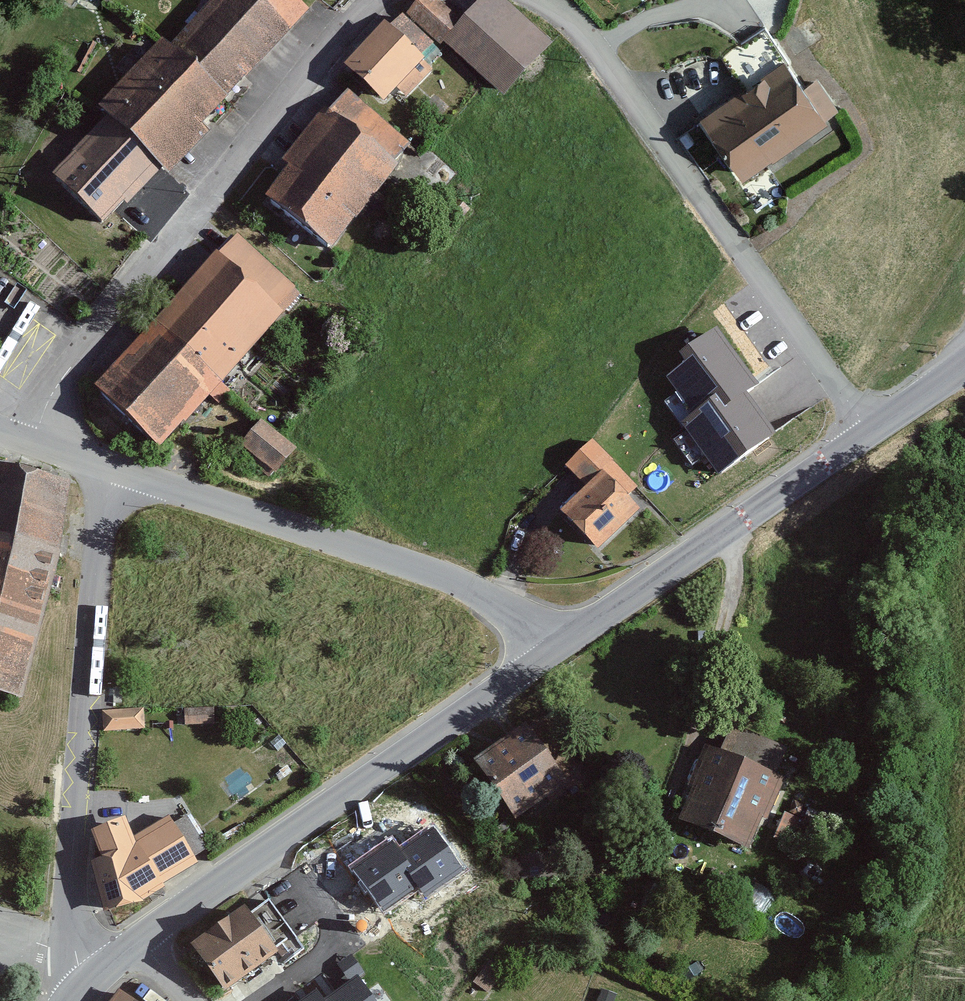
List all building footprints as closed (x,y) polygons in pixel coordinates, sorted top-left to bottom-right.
[(288,0),(206,0),(166,49),(222,100),(300,10),(288,0)] [(404,6),(498,92),(541,44),(492,0),(472,0),(456,17),(437,0),(409,0),(404,6)] [(400,21),(389,34),(417,57),(428,44),(400,21)] [(389,34),(376,24),(339,66),(380,101),(417,57),(389,34)] [(158,170),(222,100),(166,49),(154,38),(90,109),(99,118),(158,170)] [(780,64),(703,115),(740,171),(831,111),(810,78),(796,88),(780,64)] [(412,149),(341,93),(260,195),(331,251),(412,149)] [(158,170),(99,118),(47,175),(106,228),(158,170)] [(296,296),(228,234),(87,386),(154,449),(296,296)] [(19,394),(50,322),(20,309),(0,356),(0,359),(14,365),(4,387),(19,394)] [(717,336),(674,366),(682,377),(669,386),(695,422),(682,431),(718,481),(774,442),(749,407),(761,398),(717,336)] [(292,451),(257,420),(233,448),(268,478),(292,451)] [(589,437),(559,465),(581,488),(556,511),(597,555),(652,504),(589,437)] [(0,466),(0,694),(20,699),(69,481),(0,466)] [(106,695),(108,609),(94,609),(92,695),(106,695)] [(214,706),(184,708),(184,725),(215,724),(214,706)] [(143,707),(102,710),(103,730),(144,728),(143,707)] [(520,722),(464,764),(509,825),(565,783),(520,722)] [(782,775),(694,742),(662,825),(750,859),(782,775)] [(126,814),(91,829),(102,856),(91,861),(104,911),(141,899),(198,861),(170,816),(134,835),(126,814)] [(434,825),(398,850),(423,885),(430,895),(466,870),(434,825)] [(392,842),(352,870),(383,913),(423,885),(398,850),(392,842)] [(245,904),(191,943),(225,990),(279,951),(245,904)] [(322,999),(323,1000),(376,1000),(357,974),(322,999)] [(301,1000),(323,1000),(322,999),(316,991),(301,1000)]
